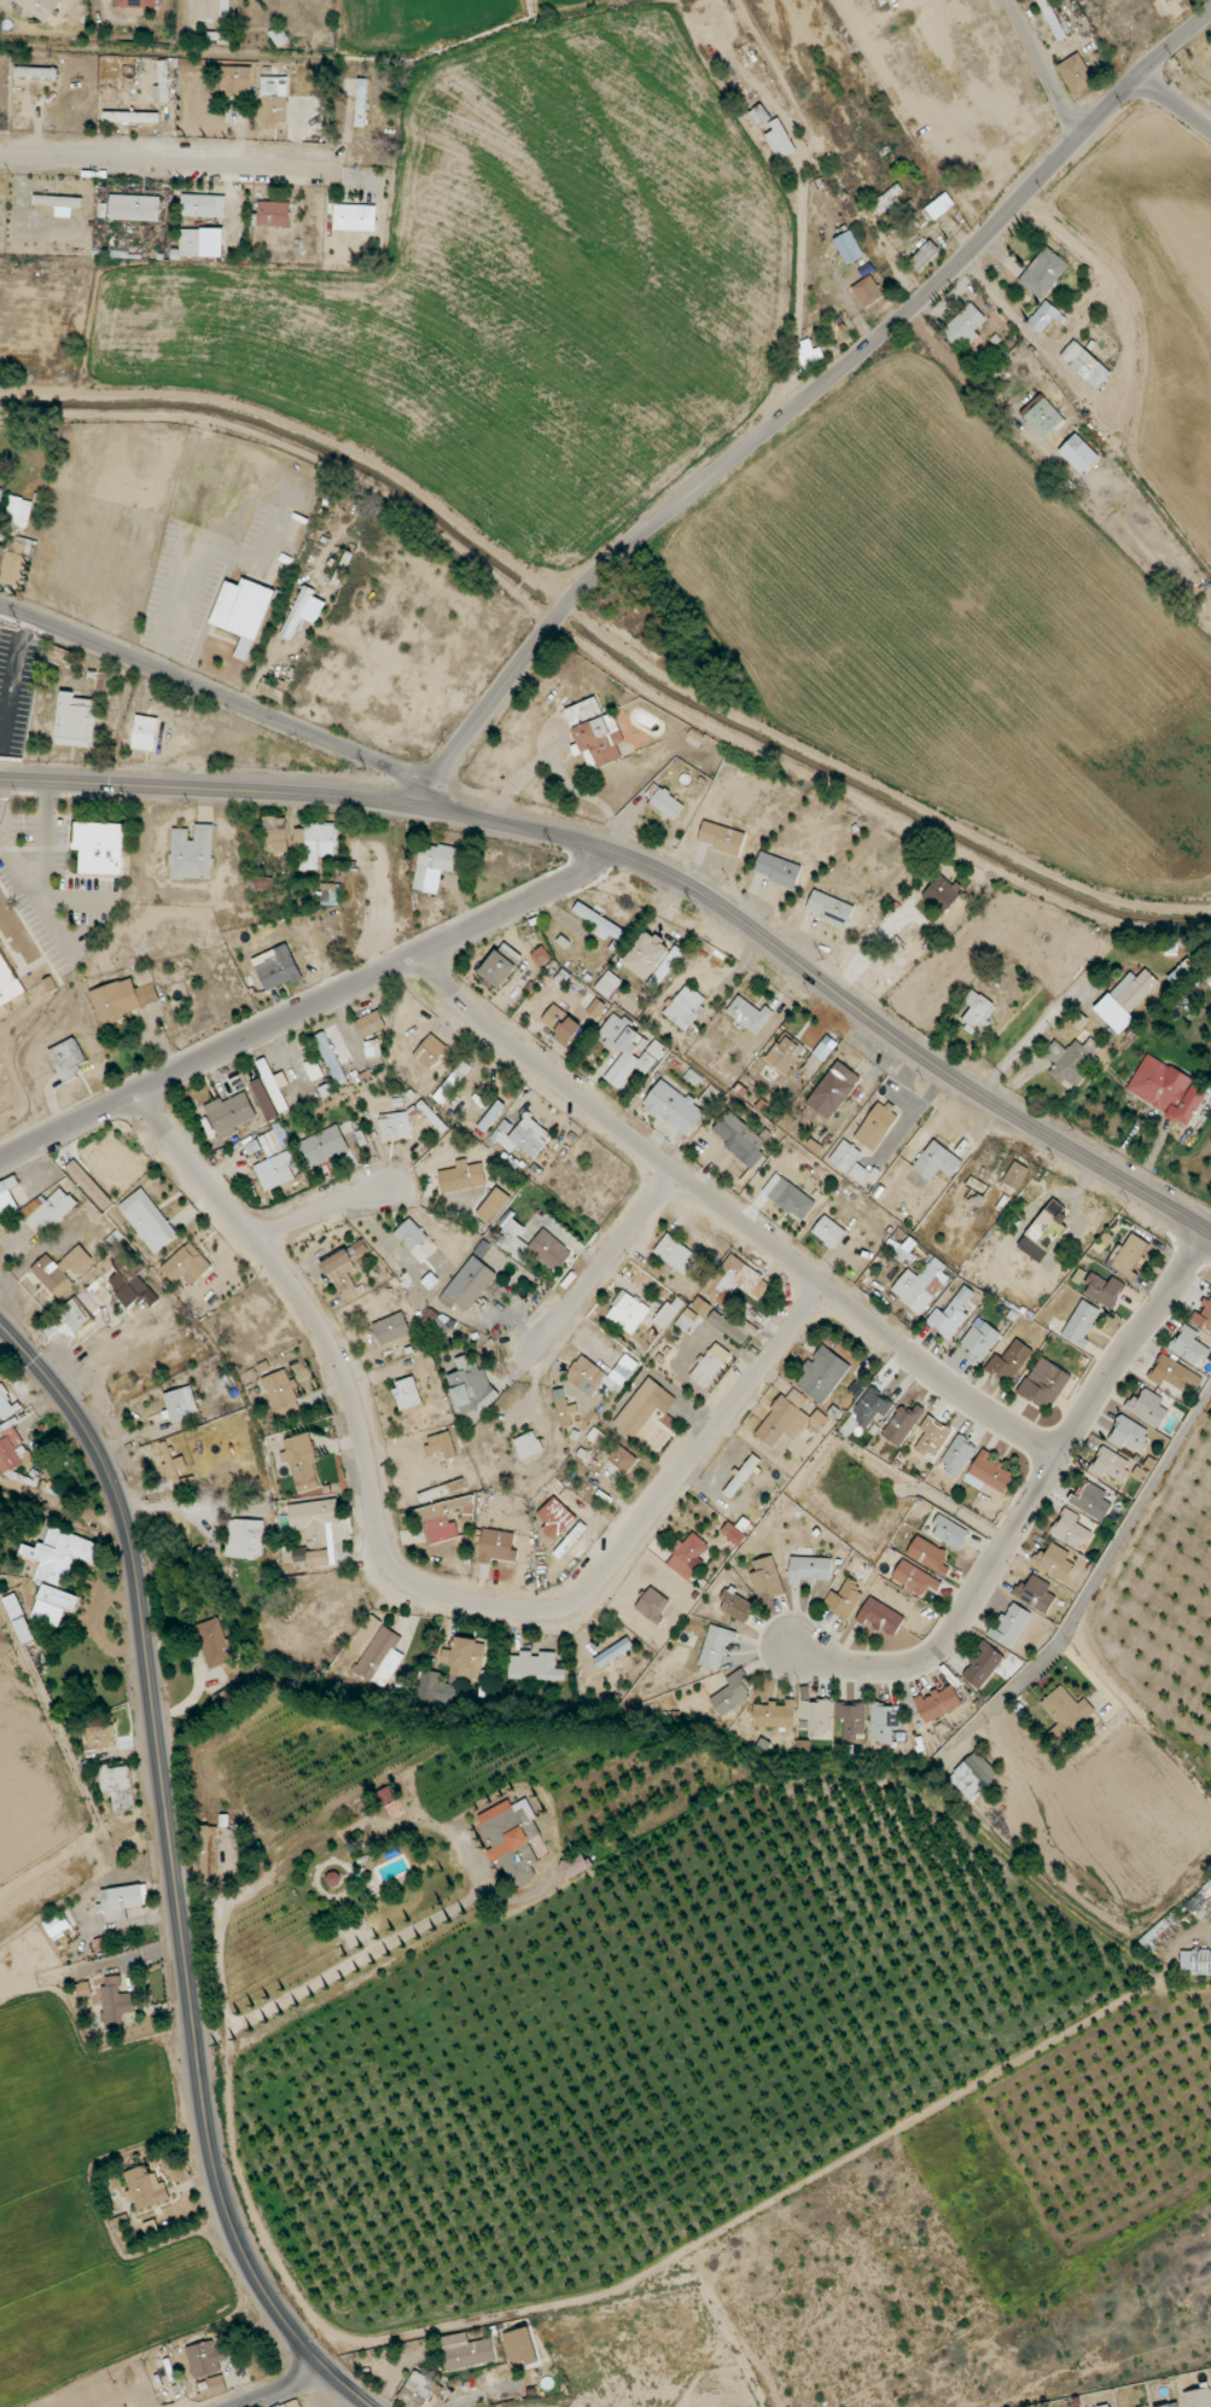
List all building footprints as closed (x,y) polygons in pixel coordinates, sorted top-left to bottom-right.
[(47,23),(63,0),(13,0),(47,23)] [(157,8),(157,0),(117,0),(117,7),(157,8)] [(197,19),(229,20),(230,0),(198,0),(197,19)] [(1067,37),(1048,0),(1038,0),(1037,1),(1057,42),(1067,37)] [(208,43),(229,44),(229,33),(217,33),(217,35),(208,35),(208,43)] [(1096,83),(1078,53),(1056,66),(1074,96),(1096,83)] [(178,72),(203,73),(204,60),(178,59),(178,72)] [(155,102),(169,101),(168,61),(159,62),(159,86),(154,86),(155,102)] [(58,69),(16,67),(15,77),(58,79),(58,69)] [(251,67),(223,67),(223,97),(250,97),(251,67)] [(261,130),(277,130),(277,123),(287,123),(287,96),(279,96),(280,77),(262,77),(261,130)] [(356,127),(366,127),(368,79),(358,78),(356,127)] [(760,128),(772,119),(761,103),(749,112),(760,128)] [(104,122),(159,123),(159,113),(104,112),(104,122)] [(797,151),(779,118),(770,122),(774,130),(765,135),(778,160),(797,151)] [(878,216),(888,209),(895,219),(910,209),(896,187),(870,203),(878,216)] [(225,218),(226,196),(182,194),(181,216),(225,218)] [(56,207),(56,217),(72,217),(72,208),(82,208),(83,198),(34,195),(34,206),(56,207)] [(110,220),(160,221),(161,197),(110,195),(110,220)] [(934,220),(949,211),(940,198),(926,208),(934,220)] [(290,202),(259,202),(258,213),(253,213),(252,226),(289,227),(290,202)] [(377,206),(335,204),(334,230),(376,231),(377,206)] [(925,220),(917,211),(909,218),(912,221),(902,230),(908,236),(925,220)] [(223,256),(223,229),(180,229),(181,257),(223,256)] [(865,257),(852,230),(834,240),(846,266),(865,257)] [(917,273),(940,251),(931,241),(907,263),(917,273)] [(1069,264),(1045,246),(1018,282),(1043,300),(1069,264)] [(884,296),(871,275),(852,287),(865,308),(884,296)] [(1060,311),(1046,300),(1027,323),(1041,335),(1060,311)] [(960,350),(977,333),(974,331),(987,318),(971,302),(941,331),(960,350)] [(1097,390),(1112,374),(1075,340),(1060,356),(1097,390)] [(1043,440),(1065,420),(1041,393),(1019,414),(1043,440)] [(1058,452),(1083,475),(1101,457),(1076,433),(1058,452)] [(13,551),(14,528),(30,528),(31,499),(8,498),(7,514),(0,514),(0,551),(13,551)] [(274,590),(243,579),(240,586),(226,581),(211,624),(243,635),(236,657),(250,662),(274,590)] [(282,636),(294,641),(315,590),(303,585),(282,636)] [(69,668),(75,653),(52,645),(47,660),(69,668)] [(96,700),(73,697),(74,693),(62,691),(56,744),(90,748),(96,700)] [(625,742),(613,712),(604,716),(597,697),(566,709),(590,772),(623,759),(617,745),(625,742)] [(155,751),(159,718),(136,715),(132,749),(155,751)] [(685,805),(661,787),(648,804),(673,822),(685,805)] [(264,816),(264,853),(288,853),(287,816),(264,816)] [(81,873),(123,874),(125,824),(76,823),(75,849),(81,849),(81,873)] [(337,824),(307,823),(306,858),(301,858),(301,870),(319,870),(320,857),(337,857),(337,824)] [(699,845),(742,854),(746,831),(703,823),(699,845)] [(214,825),(195,824),(195,840),(189,840),(189,829),(172,828),(171,878),(213,879),(214,825)] [(295,845),(305,845),(306,828),(295,828),(295,845)] [(414,890),(439,894),(442,870),(454,872),(458,849),(421,843),(414,890)] [(803,866),(761,852),(754,874),(796,887),(803,866)] [(943,914),(963,893),(942,874),(923,895),(943,914)] [(274,879),(253,879),(253,891),(273,891),(274,879)] [(341,883),(321,884),(322,906),(342,906),(341,883)] [(805,912),(848,928),(856,905),(814,890),(805,912)] [(573,914),(598,925),(594,934),(603,938),(605,933),(621,941),(627,928),(577,905),(573,914)] [(500,989),(524,957),(503,942),(480,973),(500,989)] [(252,958),(266,992),(302,978),(288,944),(252,958)] [(530,955),(540,967),(552,959),(542,946),(530,955)] [(22,995),(0,953),(0,1007),(22,995)] [(1111,993),(1132,1013),(1161,983),(1146,969),(1137,978),(1131,972),(1111,993)] [(595,989),(609,999),(622,981),(608,970),(595,989)] [(91,991),(101,1025),(125,1017),(124,1013),(142,1008),(133,978),(91,991)] [(709,999),(685,984),(673,1003),(669,1001),(661,1015),(689,1032),(709,999)] [(979,1036),(998,1005),(972,989),(964,1002),(973,1007),(962,1026),(979,1036)] [(1119,1035),(1134,1020),(1110,993),(1094,1008),(1119,1035)] [(765,1005),(761,1012),(739,995),(726,1013),(757,1036),(774,1012),(765,1005)] [(587,1011),(597,1019),(607,1005),(597,998),(587,1011)] [(540,1023),(570,1045),(584,1026),(553,1004),(540,1023)] [(387,1028),(379,1010),(355,1020),(362,1038),(387,1028)] [(604,1078),(619,1090),(635,1070),(644,1077),(667,1049),(654,1039),(651,1041),(615,1012),(599,1032),(612,1042),(624,1052),(604,1078)] [(346,1080),(326,1031),(315,1036),(335,1085),(346,1080)] [(413,1055),(430,1069),(448,1048),(432,1034),(413,1055)] [(803,1045),(782,1035),(768,1064),(790,1074),(803,1045)] [(1102,1046),(1091,1037),(1084,1046),(1075,1039),(1067,1049),(1054,1040),(1044,1054),(1056,1063),(1049,1073),(1062,1083),(1065,1079),(1077,1088),(1099,1058),(1095,1055),(1102,1046)] [(79,1063),(85,1061),(78,1039),(50,1048),(61,1082),(83,1075),(79,1063)] [(801,1070),(809,1076),(825,1056),(817,1049),(801,1070)] [(1177,1105),(1191,1079),(1148,1053),(1126,1090),(1164,1112),(1170,1101),(1177,1105)] [(324,1077),(317,1058),(305,1062),(312,1081),(324,1077)] [(280,1088),(289,1084),(284,1072),(274,1076),(266,1059),(257,1063),(280,1114),(290,1109),(280,1088)] [(470,1065),(461,1059),(436,1098),(444,1104),(470,1065)] [(862,1078),(839,1061),(807,1102),(830,1120),(862,1078)] [(268,1122),(279,1117),(261,1078),(250,1083),(268,1122)] [(687,1138),(705,1113),(694,1105),(696,1103),(662,1078),(643,1105),(687,1138)] [(1172,1104),(1166,1116),(1190,1128),(1207,1093),(1192,1085),(1180,1108),(1172,1104)] [(204,1105),(219,1141),(239,1133),(236,1127),(257,1118),(246,1092),(223,1101),(221,1098),(204,1105)] [(479,1129),(486,1133),(504,1106),(497,1101),(479,1129)] [(874,1151),(900,1115),(879,1101),(854,1137),(874,1151)] [(770,1143),(727,1111),(710,1134),(753,1166),(770,1143)] [(381,1142),(412,1139),(409,1112),(379,1115),(381,1142)] [(553,1135),(526,1114),(516,1128),(504,1119),(491,1137),(511,1154),(517,1146),(534,1159),(553,1135)] [(312,1169),(351,1152),(339,1125),(301,1141),(312,1169)] [(281,1129),(260,1136),(266,1157),(288,1150),(281,1129)] [(828,1163),(870,1188),(881,1171),(874,1167),(871,1172),(856,1163),(863,1152),(843,1140),(828,1163)] [(939,1169),(951,1178),(963,1161),(934,1140),(913,1168),(931,1181),(939,1169)] [(290,1165),(296,1162),(290,1149),(254,1166),(266,1192),(296,1178),(290,1165)] [(457,1168),(439,1171),(442,1193),(486,1186),(482,1163),(468,1165),(467,1159),(455,1161),(457,1168)] [(103,1210),(112,1201),(75,1160),(65,1168),(103,1210)] [(1030,1170),(1015,1161),(1003,1181),(1017,1190),(1030,1170)] [(804,1221),(817,1201),(781,1178),(768,1198),(804,1221)] [(47,1201),(41,1194),(22,1211),(44,1235),(78,1204),(62,1187),(47,1201)] [(179,1235),(142,1187),(117,1207),(154,1255),(179,1235)] [(477,1214),(491,1224),(511,1197),(497,1187),(477,1214)] [(1040,1263),(1067,1228),(1062,1223),(1070,1213),(1053,1200),(1017,1246),(1040,1263)] [(811,1233),(834,1250),(847,1232),(825,1215),(811,1233)] [(429,1238),(411,1218),(393,1234),(411,1254),(429,1238)] [(494,1242),(528,1268),(536,1256),(558,1272),(573,1251),(543,1229),(530,1246),(518,1237),(525,1228),(512,1218),(494,1242)] [(119,1259),(92,1283),(100,1292),(109,1285),(130,1309),(142,1299),(150,1308),(159,1299),(137,1274),(148,1265),(131,1246),(125,1252),(119,1244),(125,1238),(118,1229),(103,1242),(119,1259)] [(687,1260),(693,1252),(668,1233),(653,1251),(685,1276),(693,1265),(687,1260)] [(1149,1243),(1131,1234),(1125,1247),(1118,1243),(1107,1265),(1132,1277),(1149,1243)] [(902,1262),(917,1243),(909,1237),(894,1256),(902,1262)] [(338,1295),(355,1286),(348,1272),(356,1268),(351,1260),(369,1251),(364,1240),(321,1262),(338,1295)] [(213,1267),(190,1241),(160,1268),(175,1284),(184,1275),(193,1285),(213,1267)] [(58,1265),(48,1254),(32,1269),(59,1298),(74,1284),(70,1280),(93,1259),(80,1244),(58,1265)] [(730,1297),(736,1287),(758,1302),(771,1282),(729,1254),(710,1284),(730,1297)] [(498,1275),(475,1256),(439,1298),(453,1310),(458,1304),(467,1312),(498,1275)] [(890,1293),(921,1314),(952,1270),(933,1256),(919,1277),(907,1269),(890,1293)] [(1088,1286),(1085,1296),(1116,1307),(1123,1284),(1090,1272),(1085,1285),(1088,1286)] [(39,1327),(50,1340),(63,1329),(72,1340),(95,1320),(90,1314),(106,1300),(91,1283),(39,1327)] [(606,1317),(634,1335),(651,1308),(622,1290),(606,1317)] [(713,1306),(698,1296),(691,1307),(706,1317),(713,1306)] [(1210,1300),(1206,1298),(1200,1311),(1195,1309),(1190,1322),(1210,1331),(1210,1299),(1210,1300)] [(945,1312),(936,1307),(926,1323),(952,1339),(970,1310),(953,1299),(945,1312)] [(1083,1348),(1103,1311),(1082,1299),(1062,1336),(1083,1348)] [(654,1320),(664,1329),(680,1311),(669,1302),(654,1320)] [(675,1325),(689,1335),(702,1316),(688,1307),(675,1325)] [(741,1345),(748,1335),(715,1310),(708,1319),(741,1345)] [(380,1346),(411,1334),(403,1312),(372,1323),(380,1346)] [(960,1343),(971,1351),(969,1355),(981,1364),(1002,1334),(978,1317),(960,1343)] [(1209,1348),(1194,1340),(1199,1332),(1184,1324),(1169,1349),(1199,1366),(1209,1348)] [(1033,1349),(1015,1339),(1003,1358),(995,1353),(985,1369),(1012,1385),(1033,1349)] [(689,1376),(704,1388),(732,1355),(717,1343),(689,1376)] [(851,1367),(823,1344),(793,1382),(821,1405),(851,1367)] [(611,1374),(580,1355),(566,1379),(593,1396),(602,1382),(619,1393),(638,1362),(624,1354),(611,1374)] [(496,1404),(483,1362),(470,1366),(466,1355),(455,1359),(459,1372),(448,1375),(460,1415),(496,1404)] [(1019,1392),(1050,1411),(1072,1376),(1041,1356),(1019,1392)] [(1204,1375),(1161,1356),(1149,1382),(1182,1396),(1187,1385),(1198,1390),(1204,1375)] [(274,1420),(301,1414),(293,1379),(289,1380),(286,1370),(264,1375),(274,1420)] [(402,1410),(423,1404),(414,1377),(394,1383),(402,1410)] [(658,1408),(665,1414),(677,1399),(649,1377),(613,1423),(624,1432),(627,1429),(636,1436),(658,1408)] [(858,1399),(865,1389),(856,1382),(848,1392),(858,1399)] [(3,1418),(17,1408),(0,1383),(0,1414),(3,1418)] [(795,1439),(811,1418),(799,1409),(807,1398),(791,1386),(755,1434),(773,1448),(785,1432),(795,1439)] [(165,1392),(170,1421),(198,1416),(193,1387),(165,1392)] [(885,1417),(894,1404),(870,1387),(853,1411),(860,1417),(857,1421),(867,1428),(878,1412),(885,1417)] [(1160,1407),(1165,1398),(1145,1389),(1140,1399),(1132,1395),(1124,1411),(1160,1428),(1168,1411),(1160,1407)] [(574,1405),(566,1406),(565,1390),(556,1390),(560,1427),(576,1425),(574,1405)] [(899,1447),(926,1410),(918,1404),(911,1413),(902,1406),(882,1434),(899,1447)] [(819,1430),(829,1419),(818,1410),(809,1420),(819,1430)] [(1108,1441),(1123,1449),(1126,1443),(1141,1451),(1152,1432),(1122,1415),(1108,1441)] [(927,1417),(920,1429),(925,1432),(916,1448),(936,1459),(952,1431),(927,1417)] [(10,1420),(0,1426),(0,1475),(1,1478),(33,1459),(10,1420)] [(443,1452),(445,1459),(457,1455),(450,1431),(424,1439),(429,1456),(443,1452)] [(513,1440),(522,1461),(544,1451),(535,1431),(513,1440)] [(618,1445),(599,1432),(593,1441),(612,1454),(618,1445)] [(296,1494),(322,1488),(309,1433),(284,1439),(287,1452),(286,1452),(296,1494)] [(940,1469),(958,1479),(976,1444),(958,1435),(940,1469)] [(159,1445),(167,1463),(161,1465),(169,1483),(177,1479),(174,1473),(186,1468),(177,1447),(170,1450),(166,1441),(159,1445)] [(608,1460),(627,1474),(638,1459),(620,1445),(608,1460)] [(1120,1485),(1132,1462),(1104,1447),(1091,1469),(1120,1485)] [(965,1482),(982,1490),(985,1484),(1005,1494),(1016,1473),(988,1459),(991,1453),(982,1448),(965,1482)] [(422,1504),(466,1487),(463,1478),(419,1495),(422,1504)] [(1069,1506),(1105,1520),(1112,1503),(1104,1500),(1107,1492),(1079,1480),(1069,1506)] [(460,1538),(457,1522),(449,1524),(446,1511),(463,1507),(464,1514),(476,1512),(473,1496),(419,1508),(427,1545),(460,1538)] [(554,1541),(577,1517),(554,1496),(537,1515),(547,1524),(542,1530),(554,1541)] [(289,1503),(290,1530),(307,1529),(309,1567),(330,1566),(328,1525),(338,1524),(337,1501),(289,1503)] [(1091,1531),(1076,1523),(1080,1516),(1065,1508),(1051,1534),(1082,1550),(1091,1531)] [(959,1551),(970,1532),(941,1515),(930,1534),(959,1551)] [(264,1521),(227,1519),(226,1557),(263,1558),(264,1521)] [(102,1543),(48,1527),(42,1550),(23,1544),(20,1555),(40,1561),(34,1581),(44,1584),(33,1619),(60,1626),(65,1609),(77,1613),(82,1597),(64,1591),(74,1559),(96,1565),(102,1543)] [(517,1561),(518,1550),(514,1550),(516,1531),(482,1529),(480,1563),(491,1563),(492,1559),(517,1561)] [(704,1561),(700,1558),(709,1545),(692,1532),(684,1543),(679,1539),(669,1551),(674,1554),(667,1564),(689,1581),(704,1561)] [(950,1569),(942,1563),(947,1553),(918,1535),(906,1554),(945,1577),(950,1569)] [(1031,1565),(1068,1581),(1075,1566),(1066,1562),(1071,1552),(1051,1543),(1046,1554),(1037,1550),(1031,1565)] [(757,1598),(784,1591),(774,1556),(753,1561),(756,1571),(750,1573),(757,1598)] [(790,1585),(799,1585),(799,1580),(832,1581),(832,1558),(791,1557),(790,1585)] [(937,1591),(943,1581),(902,1560),(892,1579),(924,1596),(929,1587),(937,1591)] [(1048,1593),(1052,1584),(1032,1575),(1028,1585),(1019,1581),(1012,1597),(1048,1613),(1056,1596),(1048,1593)] [(839,1594),(831,1590),(823,1605),(850,1619),(865,1590),(847,1580),(839,1594)] [(672,1602),(651,1586),(635,1608),(656,1623),(672,1602)] [(746,1622),(754,1603),(734,1594),(735,1590),(728,1587),(718,1610),(746,1622)] [(893,1639),(906,1618),(870,1596),(858,1618),(893,1639)] [(988,1638),(1015,1649),(1030,1611),(1012,1603),(1007,1616),(999,1613),(988,1638)] [(348,1645),(359,1653),(383,1623),(372,1614),(348,1645)] [(196,1625),(209,1669),(244,1659),(237,1636),(227,1640),(220,1618),(196,1625)] [(387,1688),(403,1654),(395,1650),(403,1636),(380,1625),(356,1673),(387,1688)] [(701,1666),(724,1670),(732,1630),(709,1625),(701,1666)] [(593,1659),(599,1669),(634,1647),(628,1637),(593,1659)] [(450,1676),(482,1679),(485,1641),(455,1638),(454,1650),(442,1649),(441,1663),(451,1664),(450,1676)] [(978,1647),(981,1650),(962,1675),(980,1689),(1006,1657),(984,1640),(978,1647)] [(556,1654),(531,1653),(531,1654),(510,1653),(509,1679),(565,1680),(566,1669),(556,1669),(556,1654)] [(440,1672),(423,1670),(419,1700),(437,1702),(438,1692),(448,1693),(449,1684),(439,1683),(440,1672)] [(730,1688),(711,1697),(719,1715),(756,1698),(743,1670),(725,1678),(730,1688)] [(915,1700),(924,1723),(963,1707),(954,1684),(915,1700)] [(1084,1698),(1079,1703),(1060,1684),(1040,1705),(1071,1735),(1096,1710),(1084,1698)] [(796,1728),(796,1700),(786,1699),(786,1704),(754,1704),(753,1727),(796,1728)] [(831,1701),(801,1700),(801,1729),(809,1729),(809,1735),(831,1735),(831,1701)] [(844,1738),(867,1738),(866,1702),(837,1703),(837,1720),(844,1719),(844,1738)] [(872,1737),(879,1736),(879,1743),(893,1743),(893,1729),(901,1729),(900,1706),(871,1707),(872,1737)] [(86,1748),(115,1747),(114,1727),(85,1728),(86,1748)] [(948,1778),(970,1802),(999,1775),(976,1751),(948,1778)] [(135,1810),(130,1765),(99,1768),(101,1793),(112,1792),(114,1812),(135,1810)] [(475,1816),(494,1862),(500,1859),(513,1889),(538,1878),(533,1866),(539,1863),(528,1839),(542,1833),(527,1799),(512,1806),(510,1801),(475,1816)] [(1207,1913),(1202,1906),(1210,1899),(1210,1881),(1185,1903),(1199,1920),(1207,1913)] [(103,1908),(105,1907),(107,1922),(128,1919),(126,1908),(149,1905),(147,1884),(101,1889),(103,1908)] [(52,1938),(72,1927),(63,1911),(43,1922),(52,1938)] [(1180,1975),(1210,1976),(1210,1950),(1181,1950),(1180,1975)] [(135,2017),(134,1993),(121,1994),(121,1977),(102,1978),(105,2030),(125,2029),(125,2018),(135,2017)] [(124,2173),(131,2191),(129,2192),(138,2214),(172,2200),(165,2181),(160,2183),(156,2172),(150,2174),(146,2165),(124,2173)] [(511,2365),(538,2359),(531,2327),(504,2333),(511,2365)] [(447,2371),(496,2362),(492,2338),(469,2343),(467,2332),(441,2337),(447,2371)] [(215,2348),(214,2341),(187,2346),(193,2377),(221,2373),(220,2361),(227,2360),(225,2347),(215,2348)] [(415,2370),(399,2397),(415,2406),(423,2406),(432,2392),(439,2397),(445,2388),(415,2370)] [(210,2394),(226,2392),(224,2376),(208,2378),(210,2394)] [(1186,2406),(1210,2406),(1210,2393),(1209,2386),(1183,2392),(1186,2406)]
